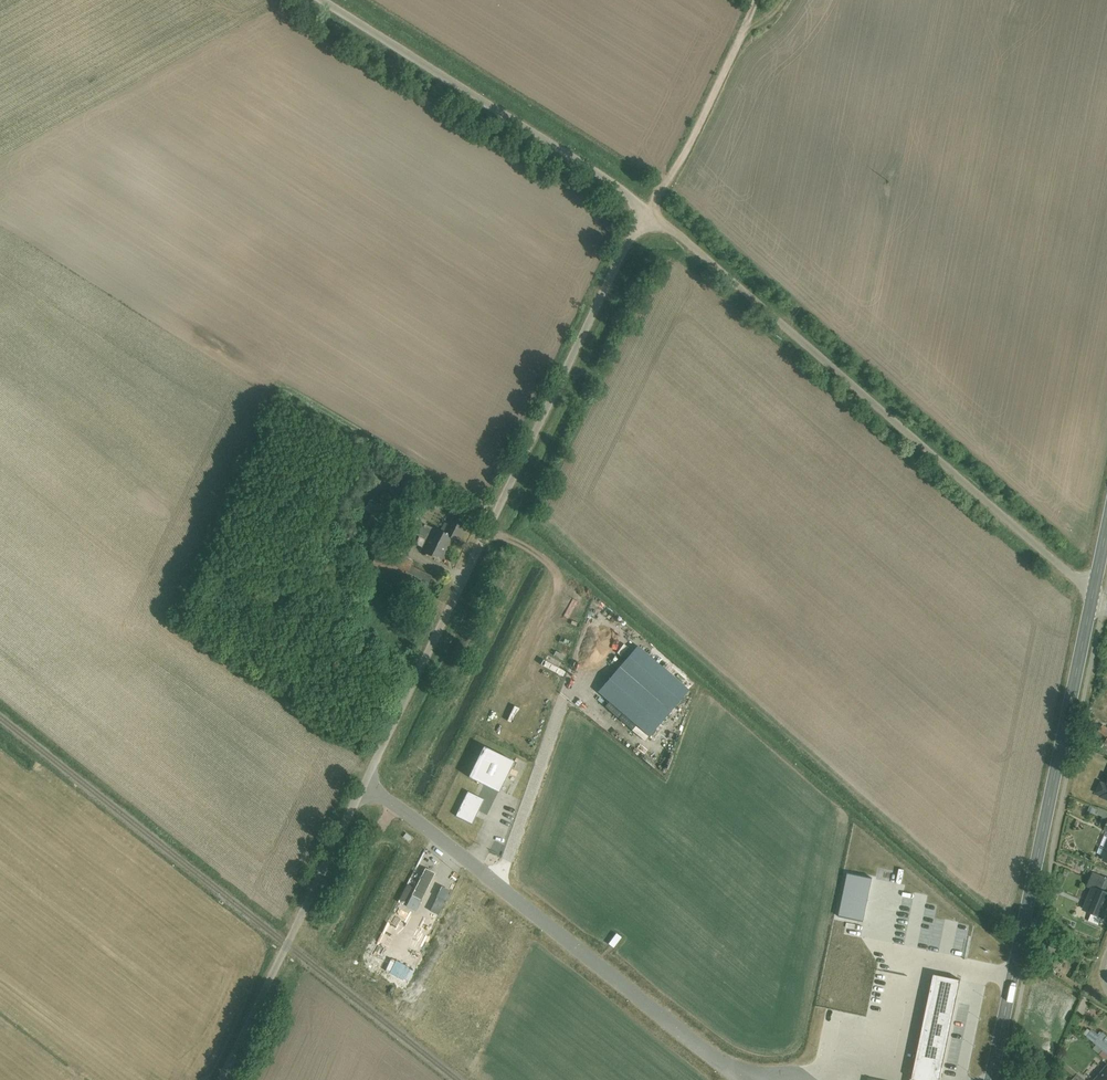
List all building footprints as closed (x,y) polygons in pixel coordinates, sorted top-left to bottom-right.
[(453,524),(447,537),(428,527),(418,547),(426,551),(424,555),(443,565),(454,543),(459,545),(466,531),(453,524)] [(382,556),(377,567),(430,593),(436,582),(382,556)] [(650,735),(689,689),(638,645),(599,692),(650,735)] [(469,772),(497,786),(512,756),(483,742),(469,772)] [(1105,787),(1101,786),(1096,799),(1106,804),(1106,783),(1105,787)] [(455,815),(471,821),(481,797),(466,790),(455,815)] [(417,912),(434,876),(423,871),(406,906),(417,912)] [(1085,912),(1102,919),(1106,906),(1106,881),(1092,876),(1087,888),(1094,891),(1085,912)] [(959,977),(932,972),(911,1079),(940,1079),(959,977)]
